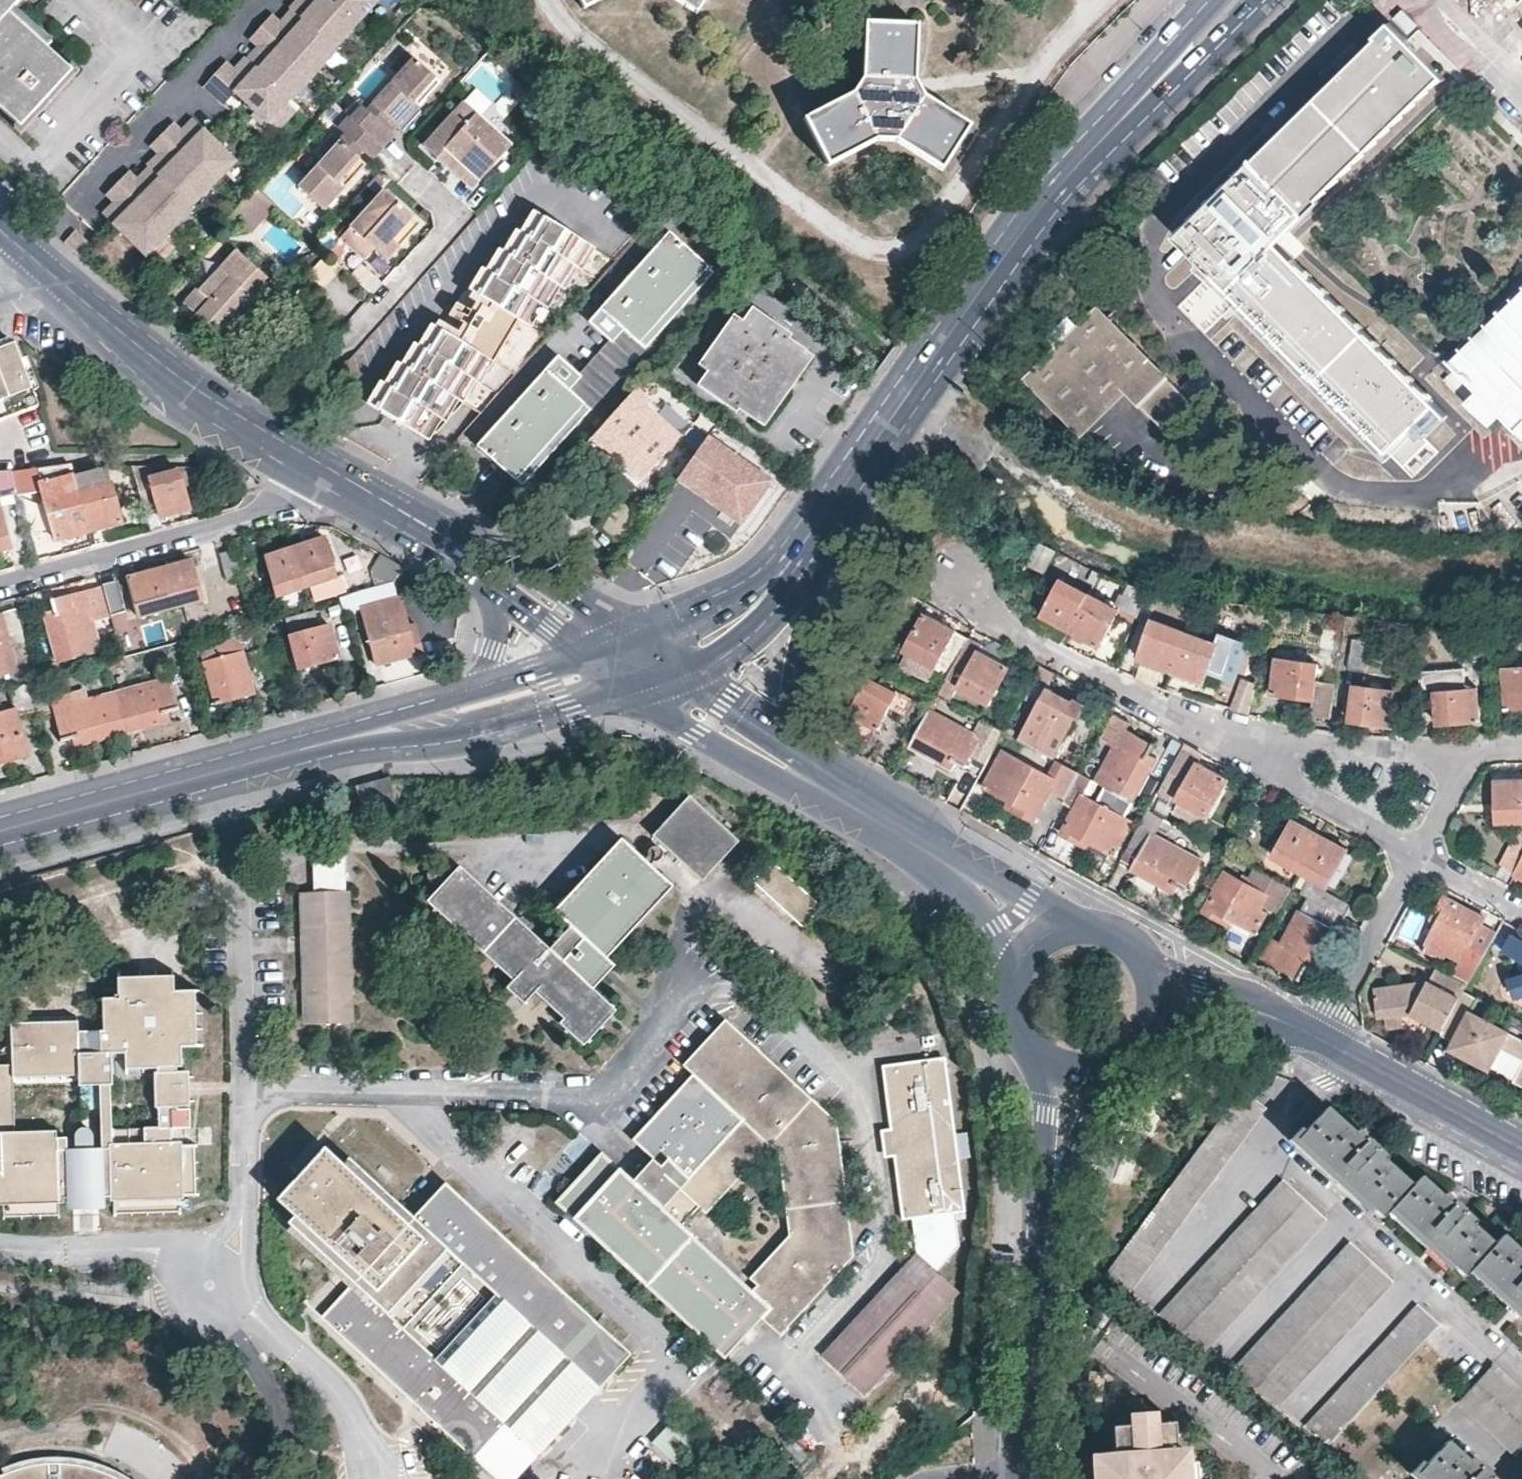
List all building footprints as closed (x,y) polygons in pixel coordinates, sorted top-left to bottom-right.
[(20,126),(71,71),(8,12),(19,0),(0,0),(0,108),(20,126)] [(336,53),(360,30),(327,0),(299,0),(289,10),(291,12),(303,22),(336,53)] [(387,2),(386,0),(327,0),(360,30),(387,2)] [(699,10),(705,0),(683,0),(699,10)] [(303,22),(291,12),(280,24),(291,35),(303,22)] [(261,29),(315,78),(338,55),(336,53),(303,22),(291,35),(280,24),(272,16),(261,29)] [(1385,19),(1246,151),(1172,220),(1161,254),(1189,283),(1208,265),(1369,438),(1438,374),(1292,217),(1301,210),(1437,71),(1385,19)] [(914,77),(915,24),(863,22),(863,73),(850,94),(805,117),(830,163),(877,138),(896,139),(943,168),(970,125),(924,96),(914,77)] [(291,101),(292,102),(315,78),(261,29),(250,41),(258,48),(269,61),(259,71),(291,101)] [(258,48),(247,60),(257,70),(259,71),(269,61),(258,48)] [(411,104),(434,79),(409,55),(393,71),(400,78),(374,105),(399,129),(417,110),(411,104)] [(234,71),(245,82),(257,70),(247,60),(245,59),(234,71)] [(233,93),(265,127),(291,101),(259,71),(257,70),(245,82),(234,71),(226,63),(214,76),(233,93)] [(214,76),(204,87),(222,104),(233,93),(214,76)] [(440,85),(434,79),(411,104),(417,110),(440,85)] [(526,97),(519,89),(512,97),(519,104),(526,97)] [(358,101),(347,113),(376,140),(387,129),(358,101)] [(463,128),(473,116),(463,107),(453,117),(463,128)] [(376,140),(347,113),(337,123),(366,151),(376,140)] [(509,151),(473,116),(463,128),(453,117),(425,146),(439,159),(446,151),(478,183),(509,151)] [(202,130),(192,119),(180,131),(191,142),(202,130)] [(161,134),(212,186),(236,163),(209,137),(202,130),(191,142),(180,131),(173,123),(161,134)] [(339,182),(361,158),(335,133),(320,149),(326,155),(301,182),(326,207),(345,188),(339,182)] [(158,178),(189,210),(212,186),(161,134),(149,146),(157,154),(168,165),(156,176),(158,178)] [(471,191),(478,183),(446,151),(439,159),(471,191)] [(168,165),(157,154),(146,166),(147,167),(156,176),(168,165)] [(367,164),(361,158),(339,182),(345,188),(367,164)] [(147,167),(136,179),(146,189),(158,178),(156,176),(147,167)] [(128,171),(116,183),(167,234),(191,211),(189,210),(158,178),(146,189),(136,179),(128,171)] [(145,257),(167,234),(116,183),(104,195),(112,202),(123,213),(111,224),(113,226),(145,257)] [(278,207),(256,188),(232,214),(254,232),(278,207)] [(392,243),(415,218),(384,189),(342,235),(364,257),(374,247),(387,260),(398,248),(392,243)] [(101,214),(111,224),(123,213),(112,202),(101,214)] [(594,246),(538,215),(526,234),(522,232),(509,253),(506,251),(492,274),(488,273),(476,294),(478,294),(468,310),(454,302),(448,313),(459,320),(450,335),(437,328),(424,348),(421,347),(408,368),(403,365),(391,387),(387,384),(372,408),(384,414),(430,441),(465,401),(477,381),(482,384),(518,318),(531,326),(544,303),(549,306),(562,284),(566,286),(578,264),(582,266),(594,246)] [(421,224),(415,218),(392,243),(398,248),(421,224)] [(588,320),(610,340),(631,358),(642,346),(644,348),(712,273),(667,233),(588,320)] [(184,303),(216,331),(225,321),(237,331),(277,285),(236,250),(199,291),(196,289),(184,303)] [(349,278),(371,290),(379,276),(357,264),(349,278)] [(1444,353),(1521,430),(1521,275),(1444,353)] [(1074,431),(1145,360),(1093,307),(1022,378),(1074,431)] [(805,352),(755,316),(748,326),(733,316),(698,365),(713,375),(705,385),(756,421),(805,352)] [(631,358),(610,340),(579,373),(600,392),(589,405),(591,406),(644,348),(642,346),(631,358)] [(35,406),(11,346),(0,349),(0,419),(35,406)] [(600,392),(579,373),(557,354),(476,443),(522,483),(591,406),(589,405),(600,392)] [(360,374),(346,361),(331,378),(345,391),(360,374)] [(1209,426),(1164,379),(1144,399),(1168,424),(1160,432),(1181,455),(1209,426)] [(657,410),(632,389),(592,434),(641,479),(674,440),(660,427),(662,425),(651,416),(657,410)] [(706,435),(675,479),(739,525),(767,485),(736,462),(739,458),(706,435)] [(71,478),(68,465),(50,466),(9,471),(16,496),(39,491),(45,509),(54,541),(86,533),(71,478)] [(148,479),(145,466),(131,465),(143,511),(156,507),(159,518),(166,516),(189,510),(179,473),(148,479)] [(247,476),(233,466),(229,471),(244,481),(247,476)] [(71,478),(86,533),(99,530),(121,524),(110,484),(104,485),(100,470),(71,478)] [(16,496),(9,471),(0,472),(0,499),(16,496)] [(9,548),(4,529),(0,512),(0,551),(9,548)] [(1055,544),(1044,539),(1032,561),(1042,567),(1055,544)] [(295,548),(306,588),(317,585),(320,597),(344,590),(339,575),(334,576),(324,540),(311,544),(295,548)] [(278,595),(306,588),(295,548),(280,552),(267,556),(278,595)] [(233,550),(219,553),(226,581),(240,577),(233,550)] [(176,566),(160,570),(171,610),(202,601),(191,562),(176,566)] [(1088,577),(1093,580),(1100,569),(1094,566),(1088,577)] [(171,610),(160,570),(143,575),(126,580),(137,619),(171,610)] [(1042,611),(1069,625),(1088,590),(1064,577),(1066,574),(1063,572),(1042,611)] [(101,588),(108,618),(124,613),(116,581),(100,586),(101,588)] [(395,597),(391,583),(358,592),(338,598),(343,615),(361,610),(376,663),(408,654),(421,651),(416,634),(410,636),(407,627),(398,596),(395,597)] [(90,622),(108,618),(101,588),(49,601),(51,608),(52,612),(45,614),(58,662),(98,652),(90,622)] [(1088,590),(1069,625),(1099,642),(1118,605),(1088,590)] [(966,639),(968,635),(954,628),(956,625),(924,608),(904,647),(907,649),(908,646),(916,649),(949,669),(966,639)] [(13,609),(0,613),(0,673),(15,669),(6,635),(19,631),(13,609)] [(314,611),(284,619),(298,668),(315,664),(338,657),(328,623),(318,626),(314,611)] [(1139,653),(1170,664),(1185,626),(1158,616),(1159,612),(1155,611),(1147,634),(1139,653)] [(1333,647),(1336,624),(1320,622),(1317,644),(1333,647)] [(1410,626),(1392,623),(1390,635),(1410,636),(1410,626)] [(414,626),(407,627),(410,636),(416,634),(414,626)] [(1217,638),(1185,626),(1170,664),(1204,678),(1208,665),(1234,675),(1248,639),(1220,629),(1217,638)] [(1364,667),(1369,636),(1354,633),(1349,665),(1364,667)] [(236,636),(215,642),(217,649),(202,653),(215,702),(252,692),(247,676),(236,636)] [(966,639),(949,669),(961,675),(958,682),(985,697),(983,700),(986,701),(1007,661),(966,639)] [(217,649),(215,642),(200,646),(202,653),(217,649)] [(1317,659),(1277,654),(1272,687),(1311,694),(1308,714),(1329,716),(1333,681),(1315,678),(1317,659)] [(1479,716),(1475,679),(1464,681),(1462,661),(1417,665),(1419,685),(1434,683),(1438,720),(1479,716)] [(1503,662),(1505,701),(1502,701),(1502,705),(1521,703),(1521,661),(1503,662)] [(1052,678),(1035,670),(1022,694),(1036,701),(1018,735),(1055,755),(1077,712),(1071,708),(1077,696),(1074,695),(1072,698),(1048,685),(1052,678)] [(826,732),(837,738),(841,731),(854,710),(878,722),(888,703),(897,687),(899,684),(896,683),(895,685),(870,672),(853,704),(844,699),(826,732)] [(1230,705),(1247,710),(1255,679),(1238,675),(1230,705)] [(110,694),(121,732),(166,721),(164,712),(168,711),(172,710),(164,680),(110,694)] [(1392,721),(1396,686),(1355,680),(1350,715),(1392,721)] [(27,691),(25,682),(7,687),(14,708),(0,712),(0,762),(26,755),(16,716),(32,711),(27,691)] [(916,697),(897,687),(888,703),(907,714),(916,697)] [(32,711),(34,717),(49,713),(42,688),(27,691),(32,711)] [(74,745),(121,732),(110,694),(85,700),(82,691),(52,699),(62,738),(67,737),(72,736),(74,745)] [(978,733),(929,706),(909,742),(952,766),(955,759),(967,764),(968,761),(965,759),(978,733)] [(1097,778),(1132,797),(1155,753),(1149,749),(1156,736),(1152,734),(1150,738),(1124,724),(1128,716),(1115,709),(1101,733),(1117,741),(1097,778)] [(878,722),(854,710),(841,731),(866,745),(878,722)] [(1001,731),(990,725),(984,737),(994,743),(1001,731)] [(1199,754),(1182,744),(1158,787),(1175,796),(1178,792),(1179,793),(1205,807),(1203,811),(1204,812),(1207,813),(1227,773),(1198,757),(1199,754)] [(1065,795),(1080,768),(1055,755),(1048,770),(1003,746),(984,780),(980,778),(978,780),(1008,796),(1016,801),(1013,807),(1034,819),(1036,816),(1033,814),(1050,783),(1053,785),(1051,787),(1065,795)] [(1092,775),(1080,768),(1065,795),(1063,799),(1073,804),(1059,829),(1086,843),(1089,838),(1114,852),(1115,850),(1113,849),(1121,832),(1116,828),(1129,803),(1111,793),(1105,803),(1084,790),(1092,775)] [(1495,776),(1496,819),(1499,819),(1499,816),(1521,815),(1521,775),(1495,776)] [(1205,807),(1179,793),(1169,809),(1197,825),(1204,812),(1203,811),(1205,807)] [(738,840),(689,796),(653,835),(702,879),(738,840)] [(1016,801),(1008,796),(1004,802),(1013,807),(1016,801)] [(1154,831),(1163,814),(1148,806),(1127,844),(1137,850),(1130,864),(1172,887),(1177,880),(1188,887),(1190,883),(1187,881),(1200,856),(1154,831)] [(1301,867),(1321,830),(1293,815),(1284,833),(1271,854),(1273,856),(1276,852),(1301,867)] [(1521,852),(1521,829),(1516,825),(1496,861),(1512,870),(1521,852)] [(1307,893),(1344,913),(1351,900),(1326,886),(1347,845),(1321,830),(1301,867),(1308,871),(1299,889),(1307,893)] [(664,897),(674,887),(663,876),(652,866),(647,861),(636,851),(623,839),(613,849),(612,850),(603,860),(594,869),(592,871),(583,881),(576,888),(565,900),(564,900),(554,911),(565,921),(571,927),(549,950),(542,943),(538,939),(535,936),(526,928),(522,924),(513,916),(510,913),(501,904),(497,901),(485,889),(473,877),(460,865),(446,880),(442,885),(426,901),(439,912),(453,925),(467,939),(480,952),(481,953),(493,964),(494,965),(506,976),(513,983),(508,989),(523,1003),(535,991),(549,1005),(564,1019),(560,1023),(583,1044),(598,1029),(615,1011),(599,996),(592,989),(606,976),(614,967),(605,959),(614,948),(616,947),(626,936),(634,929),(637,924),(645,916),(648,913),(662,899),(664,897)] [(352,852),(289,854),(290,883),(315,883),(321,882),(353,881),(352,852)] [(1511,871),(1514,873),(1517,870),(1521,873),(1521,852),(1512,870),(1511,871)] [(819,906),(767,859),(748,880),(800,927),(819,906)] [(1291,884),(1267,871),(1259,886),(1226,868),(1204,908),(1230,923),(1233,917),(1256,931),(1266,912),(1262,909),(1260,911),(1258,910),(1266,897),(1269,899),(1267,902),(1278,908),(1291,884)] [(1448,889),(1445,888),(1435,907),(1440,909),(1430,927),(1420,946),(1422,947),(1424,944),(1441,953),(1444,947),(1459,955),(1450,970),(1468,980),(1487,944),(1496,928),(1481,919),(1484,913),(1446,892),(1448,889)] [(352,1020),(348,891),(322,892),(315,892),(300,892),(300,907),(304,1022),(352,1020)] [(1313,970),(1344,913),(1307,893),(1281,940),(1272,936),(1263,953),(1298,973),(1296,978),(1299,979),(1307,966),(1313,970)] [(1440,909),(1435,907),(1425,924),(1430,927),(1440,909)] [(1512,929),(1503,946),(1519,956),(1521,957),(1521,935),(1512,929)] [(1450,970),(1438,963),(1430,976),(1431,979),(1423,980),(1423,977),(1381,981),(1384,1014),(1390,1013),(1407,1012),(1413,1011),(1442,1029),(1464,986),(1468,980),(1450,970)] [(66,1198),(66,1200),(106,1199),(114,1199),(115,1215),(181,1212),(181,1196),(196,1196),(194,1147),(172,1147),(172,1128),(189,1128),(189,1111),(176,1111),(176,1107),(189,1106),(187,1074),(176,1074),(176,1066),(181,1066),(180,1048),(193,1047),(193,991),(172,991),(172,976),(119,978),(119,999),(103,1000),(103,1029),(77,1030),(77,1022),(11,1024),(13,1065),(0,1065),(0,1200),(3,1200),(59,1198),(66,1198)] [(1473,1008),(1480,996),(1464,986),(1442,1029),(1440,1031),(1453,1038),(1450,1045),(1457,1049),(1460,1044),(1466,1047),(1463,1052),(1488,1066),(1491,1062),(1514,1074),(1512,1078),(1521,1084),(1521,1035),(1473,1008)] [(1409,1025),(1407,1012),(1390,1013),(1392,1027),(1409,1025)] [(602,1149),(556,1199),(726,1354),(759,1319),(776,1335),(850,1256),(834,1121),(722,1018),(679,1065),(689,1074),(628,1139),(649,1158),(632,1176),(602,1149)] [(1460,1044),(1457,1049),(1463,1052),(1466,1047),(1460,1044)] [(933,1270),(956,1245),(952,1212),(962,1211),(955,1159),(942,1056),(878,1064),(887,1128),(890,1156),(899,1219),(908,1218),(912,1252),(817,1354),(861,1395),(865,1391),(956,1293),(957,1292),(933,1270)] [(1148,1211),(1105,1269),(1130,1289),(1265,1106),(1240,1087),(1199,1142),(1148,1211)] [(1504,1234),(1495,1242),(1475,1222),(1477,1220),(1462,1207),(1446,1192),(1443,1194),(1421,1175),(1414,1183),(1386,1158),(1389,1155),(1373,1141),(1359,1128),(1356,1131),(1328,1106),(1298,1139),(1383,1216),(1391,1208),(1465,1275),(1473,1267),(1521,1311),(1521,1250),(1504,1234)] [(890,1156),(887,1128),(877,1129),(881,1157),(890,1156)] [(967,1157),(964,1132),(952,1133),(955,1159),(967,1157)] [(495,1231),(442,1181),(414,1212),(410,1216),(402,1208),(345,1156),(339,1163),(321,1146),(272,1199),(290,1215),(284,1222),(342,1276),(349,1282),(318,1315),(317,1317),(318,1317),(470,1457),(471,1458),(502,1424),(535,1455),(629,1353),(495,1231)] [(1203,1351),(1302,1243),(1326,1218),(1284,1179),(1161,1313),(1203,1351)] [(59,1198),(3,1200),(3,1206),(3,1217),(60,1215),(59,1198)] [(106,1199),(66,1200),(67,1210),(106,1209),(106,1199)] [(1334,1343),(1390,1283),(1391,1283),(1392,1282),(1393,1280),(1392,1279),(1352,1242),(1351,1241),(1350,1242),(1349,1243),(1349,1245),(1232,1371),(1272,1410),(1334,1343)] [(1328,1444),(1439,1326),(1440,1326),(1441,1325),(1441,1324),(1441,1323),(1420,1304),(1419,1303),(1417,1304),(1416,1305),(1416,1306),(1345,1383),(1307,1424),(1328,1444)] [(1493,1364),(1458,1402),(1513,1454),(1521,1445),(1521,1391),(1493,1364)] [(665,1424),(650,1442),(673,1462),(688,1444),(665,1424)] [(1107,1431),(1109,1460),(1099,1461),(1100,1472),(1090,1472),(1090,1478),(1192,1478),(1191,1466),(1181,1467),(1180,1456),(1171,1457),(1169,1427),(1107,1431)] [(1472,1457),(1469,1460),(1448,1440),(1418,1473),(1424,1478),(1496,1478),(1472,1457)] [(106,1472),(92,1467),(76,1464),(64,1462),(53,1462),(42,1463),(31,1465),(26,1466),(16,1469),(7,1472),(0,1476),(0,1478),(121,1478),(106,1472)]
